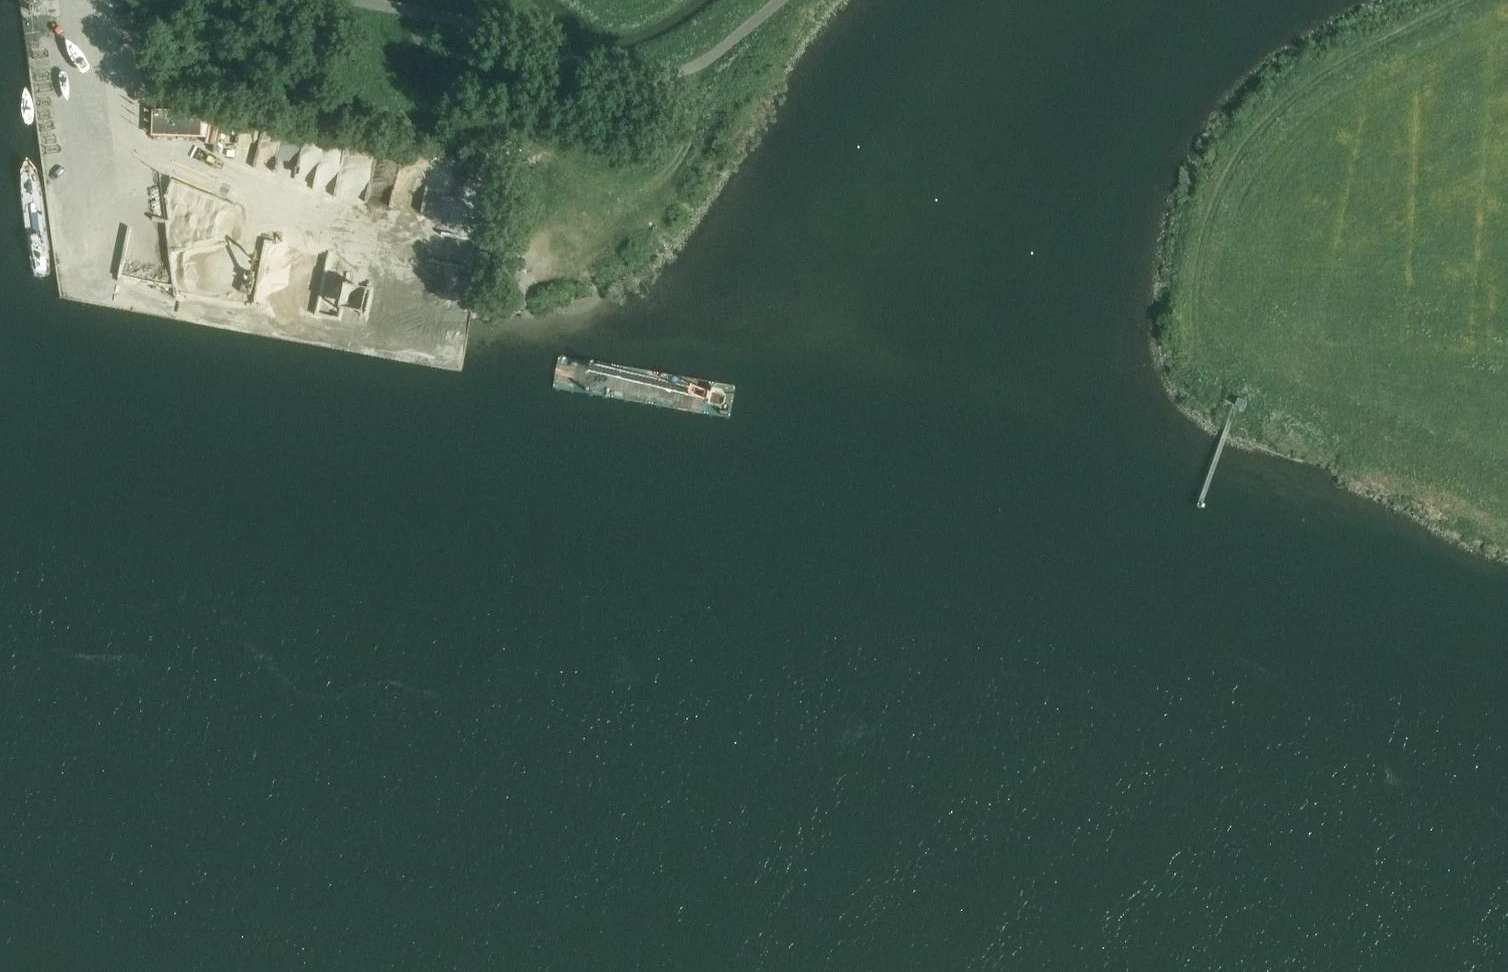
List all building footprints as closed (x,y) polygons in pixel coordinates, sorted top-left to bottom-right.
[(153,113),(152,137),(201,139),(202,114),(153,113)]
